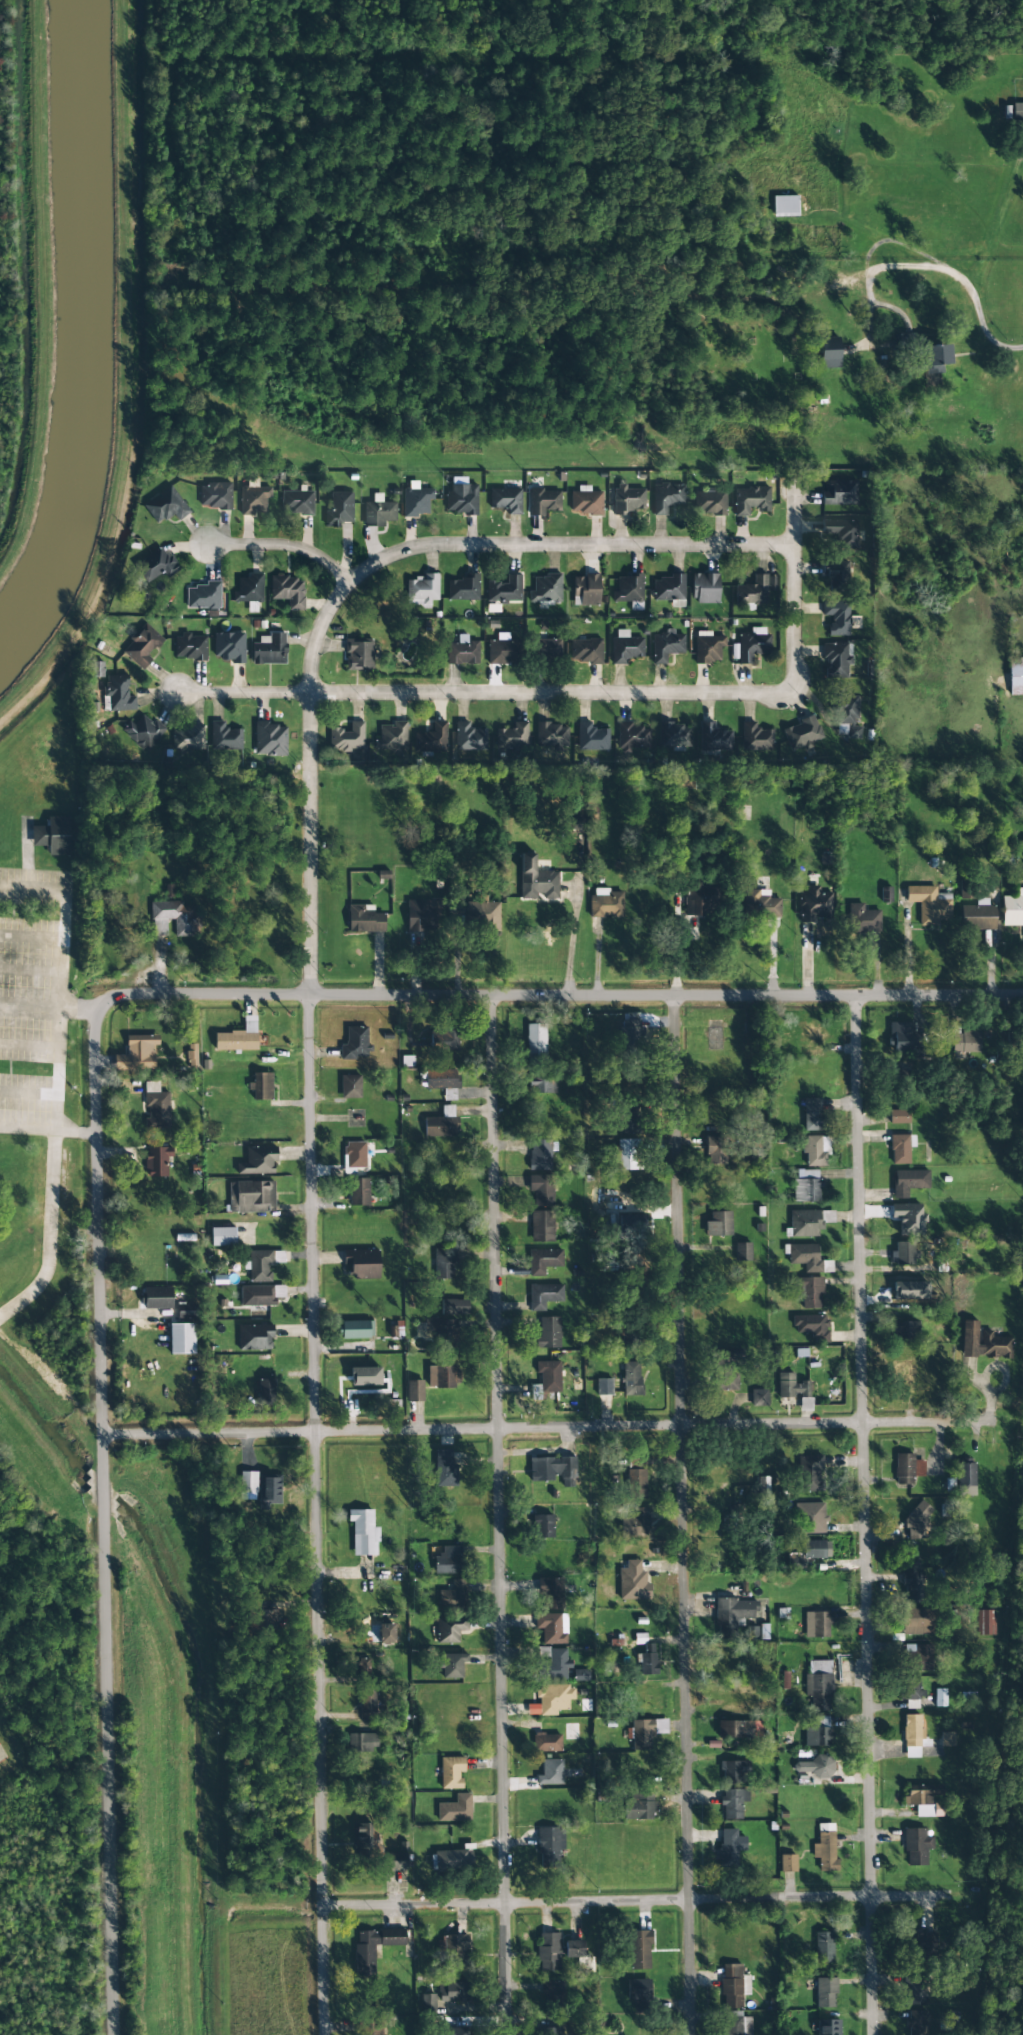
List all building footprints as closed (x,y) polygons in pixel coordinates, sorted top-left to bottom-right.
[(1012,121),(1022,121),(1022,103),(1012,104),(1012,121)] [(774,217),(797,216),(797,196),(773,196),(774,217)] [(820,368),(839,368),(838,337),(819,338),(820,368)] [(942,372),(942,365),(950,365),(949,345),(919,347),(920,373),(942,372)] [(240,516),(255,516),(255,512),(266,512),(266,498),(271,498),(271,488),(258,488),(258,480),(250,480),(250,487),(240,487),(240,516)] [(856,505),(856,480),(822,481),(823,505),(856,505)] [(403,489),(403,516),(429,516),(428,500),(433,500),(433,489),(418,490),(418,481),(409,481),(409,489),(403,489)] [(645,490),(625,489),(625,481),(614,481),(613,515),(630,516),(630,510),(644,510),(645,490)] [(231,508),(231,483),(199,484),(200,509),(231,508)] [(476,514),(477,485),(447,485),(446,513),(476,514)] [(653,516),(666,516),(666,505),(684,505),(684,485),(653,485),(653,516)] [(570,492),(570,515),(602,514),(602,491),(590,492),(590,486),(578,486),(578,492),(570,492)] [(177,521),(189,515),(174,487),(143,503),(155,525),(174,515),(177,521)] [(735,488),(734,516),(748,517),(748,510),(769,510),(770,488),(735,488)] [(520,489),(489,489),(490,509),(507,509),(507,515),(521,515),(520,489)] [(560,511),(560,490),(530,490),(529,516),(544,516),(544,511),(560,511)] [(313,514),(312,491),(281,492),(282,515),(313,514)] [(726,514),(725,492),(694,493),(695,515),(726,514)] [(331,493),(331,511),(325,511),(325,527),(340,527),(340,523),(352,523),(352,493),(331,493)] [(364,527),(384,527),(384,522),(396,521),(395,502),(382,503),(382,494),(372,494),(372,502),(363,503),(364,527)] [(857,548),(856,520),(822,521),(822,535),(835,535),(836,549),(857,548)] [(179,571),(162,546),(134,566),(146,583),(163,572),(167,579),(179,571)] [(828,592),(849,592),(848,563),(827,563),(828,592)] [(447,581),(447,601),(478,600),(477,574),(462,574),(462,580),(447,581)] [(718,574),(691,574),(691,602),(718,603),(718,574)] [(767,604),(766,574),(753,575),(753,585),(735,585),(735,605),(767,604)] [(232,602),(250,602),(249,612),(256,612),(257,602),(262,602),(263,575),(237,575),(237,592),(232,592),(232,602)] [(487,601),(497,601),(497,603),(521,602),(520,575),(506,575),(506,582),(486,582),(487,601)] [(561,602),(561,575),(533,576),(534,592),(528,592),(528,602),(561,602)] [(599,606),(599,576),(573,575),(572,605),(599,606)] [(642,602),(642,575),(617,575),(617,592),(612,591),(612,602),(642,602)] [(438,601),(438,576),(406,577),(406,602),(438,601)] [(653,577),(653,601),(684,600),(684,576),(653,577)] [(270,599),(287,600),(287,610),(303,610),(304,578),(271,577),(270,599)] [(186,609),(220,609),(220,582),(205,582),(205,587),(187,587),(186,609)] [(827,636),(848,636),(849,603),(822,602),(822,616),(831,616),(831,624),(828,624),(827,636)] [(163,640),(147,625),(122,651),(142,671),(152,660),(147,656),(163,640)] [(768,654),(768,628),(750,628),(750,634),(738,634),(738,644),(731,644),(731,663),(752,663),(752,654),(768,654)] [(643,658),(643,638),(629,638),(628,630),(616,630),(616,638),(611,638),(612,665),(626,665),(626,658),(643,658)] [(695,663),(720,663),(720,647),(725,647),(725,636),(711,636),(711,631),(695,632),(695,663)] [(286,664),(285,632),(268,633),(268,636),(258,637),(259,643),(251,644),(252,665),(286,664)] [(652,633),(653,665),(666,664),(666,654),(684,654),(684,632),(652,633)] [(243,664),(244,634),(214,633),(213,659),(230,659),(230,664),(243,664)] [(206,660),(206,636),(190,636),(190,635),(174,635),(174,659),(206,660)] [(446,644),(447,665),(478,664),(478,641),(467,642),(467,635),(457,635),(457,643),(446,644)] [(345,670),(372,671),(372,639),(345,639),(345,670)] [(536,660),(562,659),(561,639),(535,640),(536,660)] [(570,640),(570,663),(602,663),(601,639),(570,640)] [(488,665),(513,664),(512,640),(487,640),(488,665)] [(826,678),(847,678),(847,665),(852,665),(852,656),(847,656),(847,644),(822,643),(822,661),(826,661),(826,678)] [(1008,658),(1009,696),(1022,695),(1022,658),(1008,658)] [(105,712),(135,711),(135,697),(128,697),(128,676),(104,676),(105,712)] [(857,696),(835,696),(836,724),(857,724),(857,696)] [(133,727),(125,721),(118,732),(148,752),(164,729),(142,714),(133,727)] [(782,728),(790,751),(823,739),(815,717),(782,728)] [(241,749),(241,730),(225,730),(225,721),(210,721),(210,749),(241,749)] [(455,750),(486,751),(486,729),(470,729),(470,722),(456,721),(455,750)] [(329,730),(329,751),(363,750),(363,722),(350,722),(350,730),(329,730)] [(414,733),(414,753),(445,752),(445,722),(432,722),(432,732),(414,733)] [(527,722),(513,722),(513,729),(496,729),(496,749),(518,749),(518,744),(527,744),(527,722)] [(608,729),(590,729),(590,722),(577,722),(577,750),(608,751),(608,729)] [(690,746),(689,728),(678,728),(678,722),(658,723),(659,747),(690,746)] [(731,730),(715,730),(714,722),(699,723),(700,731),(695,731),(696,752),(732,751),(731,730)] [(741,722),(742,751),(772,750),(772,730),(756,730),(756,722),(741,722)] [(407,750),(406,723),(379,724),(379,739),(375,739),(375,751),(407,750)] [(566,730),(559,730),(559,723),(536,723),(537,747),(567,746),(566,730)] [(254,756),(286,756),(286,724),(255,724),(254,756)] [(650,751),(650,726),(618,725),(617,750),(650,751)] [(202,726),(173,729),(175,751),(204,748),(202,726)] [(860,726),(846,726),(846,739),(860,739),(860,726)] [(31,826),(32,846),(48,846),(48,856),(69,855),(68,817),(46,817),(46,826),(31,826)] [(583,819),(570,820),(570,831),(583,830),(583,819)] [(520,854),(521,898),(543,898),(543,900),(558,899),(558,872),(535,872),(534,854),(520,854)] [(709,903),(716,903),(715,886),(701,887),(701,882),(684,883),(685,917),(710,916),(709,903)] [(959,899),(973,899),(973,884),(960,883),(959,899)] [(831,893),(818,893),(818,886),(807,885),(807,893),(799,893),(799,922),(813,922),(813,918),(831,918),(831,893)] [(919,903),(919,926),(937,926),(937,920),(950,920),(951,894),(936,894),(936,886),(906,886),(906,902),(919,903)] [(891,904),(891,887),(881,888),(881,904),(891,904)] [(622,918),(623,890),(591,890),(590,917),(622,918)] [(769,890),(744,890),(743,917),(779,918),(780,899),(769,898),(769,890)] [(499,902),(488,902),(488,896),(476,896),(476,902),(466,902),(466,929),(499,929),(499,902)] [(960,906),(961,930),(996,930),(995,906),(988,906),(988,899),(976,899),(976,906),(960,906)] [(150,902),(151,920),(174,919),(175,937),(197,936),(196,907),(182,907),(182,901),(150,902)] [(407,931),(438,931),(437,901),(407,901),(407,931)] [(880,932),(879,911),(863,911),(863,904),(848,904),(848,933),(880,932)] [(348,906),(349,933),(385,932),(384,913),(373,914),(373,905),(348,906)] [(214,1033),(215,1051),(257,1050),(256,1023),(243,1023),(243,1032),(214,1033)] [(546,1059),(545,1024),(526,1024),(527,1060),(546,1059)] [(369,1027),(346,1027),(346,1045),(340,1045),(340,1059),(368,1059),(369,1027)] [(618,1028),(619,1049),(642,1048),(641,1027),(618,1028)] [(979,1030),(951,1030),(952,1053),(979,1053),(979,1030)] [(430,1032),(431,1051),(457,1050),(457,1031),(430,1032)] [(154,1045),(158,1045),(158,1036),(126,1037),(127,1055),(115,1056),(115,1070),(154,1070),(154,1045)] [(906,1069),(898,1069),(897,1078),(906,1079),(906,1069)] [(425,1090),(444,1089),(444,1101),(454,1100),(453,1089),(458,1089),(458,1070),(425,1071),(425,1090)] [(272,1100),(271,1073),(253,1073),(253,1083),(248,1083),(248,1091),(253,1091),(253,1101),(272,1100)] [(341,1099),(361,1098),(360,1075),(340,1076),(341,1099)] [(556,1078),(528,1079),(528,1094),(557,1093),(556,1078)] [(158,1082),(144,1082),(145,1107),(147,1107),(147,1129),(170,1128),(169,1092),(158,1092),(158,1082)] [(804,1131),(822,1131),(821,1099),(803,1099),(804,1131)] [(619,1134),(638,1134),(637,1104),(619,1105),(619,1134)] [(424,1137),(454,1137),(454,1105),(442,1106),(442,1117),(424,1118),(424,1137)] [(889,1124),(909,1124),(909,1111),(889,1111),(889,1124)] [(909,1164),(909,1148),(915,1147),(915,1135),(890,1135),(891,1164),(909,1164)] [(827,1167),(828,1137),(803,1136),(803,1155),(806,1155),(806,1167),(827,1167)] [(706,1137),(707,1165),(727,1164),(726,1137),(706,1137)] [(609,1171),(642,1169),(641,1139),(618,1140),(618,1147),(608,1147),(609,1171)] [(530,1171),(551,1170),(550,1140),(529,1141),(530,1171)] [(365,1142),(345,1143),(346,1169),(366,1168),(365,1142)] [(236,1174),(275,1174),(275,1146),(246,1145),(245,1163),(237,1163),(236,1174)] [(146,1148),(147,1177),(168,1177),(167,1157),(172,1157),(172,1147),(146,1148)] [(793,1202),(821,1202),(820,1179),(818,1179),(817,1170),(796,1171),(797,1178),(793,1178),(793,1202)] [(928,1170),(893,1171),(893,1199),(908,1199),(908,1189),(928,1188),(928,1170)] [(533,1207),(553,1207),(552,1175),(529,1175),(529,1192),(533,1192),(533,1207)] [(368,1178),(348,1179),(349,1206),(369,1205),(368,1178)] [(274,1182),(229,1182),(229,1213),(274,1213),(274,1182)] [(891,1219),(898,1219),(899,1236),(921,1236),(921,1204),(890,1205),(891,1219)] [(789,1211),(790,1238),(821,1237),(820,1210),(789,1211)] [(553,1211),(530,1211),(531,1243),(553,1242),(553,1211)] [(705,1236),(731,1236),(730,1212),(710,1212),(710,1222),(705,1222),(705,1236)] [(619,1216),(619,1232),(642,1232),(641,1216),(619,1216)] [(211,1228),(211,1247),(235,1246),(235,1228),(211,1228)] [(890,1252),(890,1265),(915,1264),(915,1242),(896,1243),(896,1251),(890,1252)] [(750,1243),(734,1243),(735,1261),(751,1261),(750,1243)] [(804,1264),(804,1273),(832,1273),(832,1261),(818,1261),(817,1244),(788,1245),(788,1265),(804,1264)] [(379,1277),(377,1247),(343,1249),(343,1265),(350,1265),(351,1278),(379,1277)] [(434,1279),(454,1279),(454,1248),(434,1248),(434,1279)] [(270,1282),(270,1264),(284,1264),(284,1250),(247,1251),(247,1270),(249,1270),(250,1283),(270,1282)] [(529,1250),(529,1277),(544,1276),(544,1268),(562,1267),(562,1250),(529,1250)] [(822,1278),(793,1277),(793,1288),(802,1288),(802,1308),(821,1309),(822,1278)] [(908,1303),(908,1278),(893,1277),(893,1303),(908,1303)] [(530,1312),(544,1312),(544,1302),(563,1302),(562,1285),(529,1285),(530,1312)] [(240,1286),(241,1306),(276,1306),(276,1298),(285,1298),(284,1286),(240,1286)] [(172,1309),(171,1288),(144,1288),(144,1309),(172,1309)] [(441,1315),(467,1315),(467,1300),(441,1299),(441,1315)] [(195,1318),(195,1305),(177,1306),(178,1319),(195,1318)] [(793,1333),(814,1333),(814,1343),(828,1343),(827,1315),(793,1316),(793,1333)] [(539,1318),(539,1337),(535,1337),(535,1349),(560,1348),(559,1317),(539,1318)] [(428,1320),(429,1341),(454,1340),(453,1319),(428,1320)] [(341,1322),(341,1339),(372,1338),(371,1321),(341,1322)] [(961,1357),(1011,1358),(1011,1338),(991,1337),(991,1330),(979,1330),(979,1321),(962,1321),(961,1357)] [(917,1322),(893,1322),(893,1339),(917,1339),(917,1322)] [(169,1354),(194,1354),(194,1324),(169,1324),(169,1354)] [(238,1351),(271,1350),(271,1339),(273,1339),(273,1324),(237,1325),(238,1351)] [(713,1390),(737,1390),(737,1374),(737,1349),(713,1349),(713,1390)] [(531,1400),(551,1400),(551,1393),(560,1393),(559,1361),(535,1362),(535,1374),(540,1374),(540,1385),(531,1385),(531,1400)] [(641,1363),(623,1362),(623,1396),(640,1396),(641,1363)] [(427,1366),(428,1388),(458,1387),(457,1365),(427,1366)] [(380,1367),(350,1368),(350,1387),(381,1386),(380,1367)] [(794,1373),(777,1374),(778,1398),(797,1398),(809,1398),(809,1382),(794,1383),(794,1373)] [(596,1379),(597,1396),(612,1396),(612,1379),(596,1379)] [(274,1380),(258,1380),(258,1404),(274,1404),(274,1380)] [(423,1401),(423,1380),(406,1381),(407,1402),(423,1401)] [(767,1390),(751,1390),(751,1407),(768,1406),(767,1390)] [(451,1449),(435,1450),(436,1487),(457,1486),(456,1465),(452,1465),(451,1449)] [(894,1485),(913,1485),(913,1477),(923,1477),(924,1461),(913,1460),(913,1454),(895,1454),(894,1485)] [(799,1492),(821,1492),(821,1470),(823,1470),(822,1456),(799,1456),(799,1492)] [(530,1482),(553,1481),(553,1476),(561,1475),(561,1487),(575,1487),(574,1457),(529,1458),(530,1482)] [(975,1496),(974,1463),(956,1463),(956,1496),(975,1496)] [(645,1499),(645,1470),(627,1470),(627,1499),(645,1499)] [(257,1472),(240,1472),(240,1497),(256,1497),(257,1472)] [(281,1505),(280,1477),(260,1478),(261,1509),(269,1509),(268,1505),(281,1505)] [(769,1496),(770,1478),(754,1477),(754,1488),(742,1488),(741,1495),(769,1496)] [(899,1525),(914,1538),(916,1536),(936,1513),(921,1500),(899,1525)] [(796,1534),(826,1533),(825,1503),(794,1504),(796,1534)] [(647,1508),(633,1508),(634,1519),(620,1519),(621,1536),(647,1536),(647,1508)] [(372,1510),(347,1510),(348,1522),(352,1522),(353,1556),(376,1555),(375,1543),(379,1543),(379,1528),(373,1528),(372,1510)] [(552,1515),(533,1515),(534,1539),(553,1538),(552,1515)] [(803,1559),(829,1559),(829,1541),(803,1541),(803,1559)] [(434,1574),(461,1573),(461,1546),(442,1547),(442,1555),(434,1556),(434,1574)] [(618,1569),(619,1600),(648,1599),(647,1571),(641,1571),(640,1560),(626,1560),(626,1569),(618,1569)] [(903,1573),(904,1603),(921,1603),(920,1573),(903,1573)] [(537,1579),(538,1595),(544,1595),(544,1610),(563,1609),(562,1578),(537,1579)] [(439,1590),(438,1609),(465,1610),(466,1580),(452,1579),(452,1591),(439,1590)] [(716,1640),(736,1640),(736,1619),(755,1619),(755,1600),(716,1600),(716,1640)] [(255,1635),(275,1636),(276,1611),(264,1610),(264,1602),(256,1602),(255,1635)] [(903,1634),(931,1634),(931,1609),(902,1609),(903,1634)] [(995,1611),(976,1610),(976,1635),(995,1636),(995,1611)] [(830,1638),(831,1612),(805,1612),(804,1638),(830,1638)] [(566,1645),(566,1614),(535,1614),(534,1629),(542,1629),(542,1644),(566,1645)] [(437,1643),(458,1644),(458,1631),(467,1631),(467,1619),(437,1618),(437,1643)] [(393,1624),(378,1624),(379,1644),(394,1644),(393,1624)] [(634,1644),(646,1644),(646,1634),(634,1634),(634,1644)] [(656,1675),(656,1644),(644,1644),(644,1654),(638,1654),(638,1675),(656,1675)] [(904,1671),(931,1672),(932,1645),(905,1645),(904,1671)] [(566,1680),(566,1669),(571,1669),(571,1661),(566,1661),(566,1649),(549,1648),(549,1662),(542,1662),(541,1680),(566,1680)] [(441,1679),(462,1679),(463,1663),(468,1663),(468,1654),(442,1654),(441,1679)] [(358,1675),(368,1676),(369,1660),(359,1659),(358,1675)] [(831,1661),(808,1661),(809,1675),(804,1675),(805,1697),(810,1697),(810,1711),(831,1711),(831,1661)] [(921,1678),(899,1678),(899,1699),(921,1699),(921,1678)] [(527,1705),(527,1716),(557,1715),(557,1710),(568,1710),(568,1700),(574,1700),(574,1685),(540,1686),(540,1705),(527,1705)] [(376,1714),(375,1688),(359,1689),(359,1714),(376,1714)] [(934,1707),(945,1707),(946,1689),(935,1689),(934,1707)] [(918,1700),(906,1701),(906,1709),(918,1709),(918,1700)] [(920,1715),(903,1715),(904,1758),(920,1758),(919,1747),(930,1747),(930,1740),(924,1740),(924,1730),(920,1730),(920,1715)] [(829,1717),(812,1717),(812,1727),(804,1727),(804,1747),(830,1746),(829,1717)] [(632,1750),(651,1750),(651,1734),(666,1734),(666,1720),(632,1720),(632,1728),(626,1728),(626,1739),(632,1739),(632,1750)] [(578,1735),(578,1723),(564,1723),(564,1735),(578,1735)] [(954,1733),(940,1733),(940,1747),(954,1747),(954,1733)] [(348,1734),(348,1753),(377,1753),(377,1734),(348,1734)] [(560,1734),(533,1735),(533,1752),(561,1752),(560,1734)] [(794,1763),(794,1775),(832,1776),(832,1755),(813,1755),(812,1763),(794,1763)] [(464,1757),(440,1758),(441,1790),(462,1789),(461,1772),(464,1772),(464,1757)] [(542,1775),(536,1776),(536,1785),(564,1785),(564,1760),(541,1760),(542,1775)] [(742,1784),(741,1774),(749,1773),(749,1761),(720,1762),(721,1784),(742,1784)] [(722,1819),(741,1820),(741,1802),(748,1802),(748,1790),(722,1790),(722,1819)] [(916,1817),(946,1817),(946,1804),(931,1804),(931,1797),(942,1797),(942,1791),(905,1791),(905,1805),(916,1805),(916,1817)] [(470,1794),(455,1794),(455,1803),(437,1803),(437,1821),(470,1821),(470,1794)] [(625,1819),(652,1820),(653,1795),(626,1794),(625,1819)] [(381,1855),(379,1841),(373,1842),(370,1822),(353,1825),(358,1859),(381,1855)] [(818,1844),(812,1844),(812,1858),(818,1858),(819,1872),(836,1871),(835,1824),(817,1824),(818,1844)] [(559,1867),(558,1850),(564,1850),(563,1827),(538,1828),(538,1868),(559,1867)] [(905,1866),(927,1866),(926,1849),(933,1849),(932,1836),(926,1836),(925,1828),(905,1829),(905,1866)] [(736,1829),(719,1830),(720,1867),(737,1866),(737,1852),(746,1851),(745,1837),(736,1837),(736,1829)] [(474,1868),(473,1845),(467,1845),(467,1850),(432,1851),(432,1869),(474,1868)] [(407,1853),(382,1853),(383,1870),(407,1870),(407,1853)] [(796,1855),(779,1855),(780,1873),(796,1872),(796,1855)] [(405,1946),(404,1930),(356,1931),(357,1976),(375,1975),(374,1947),(405,1946)] [(630,1970),(651,1969),(650,1931),(629,1931),(630,1970)] [(915,1954),(934,1955),(934,1932),(915,1931),(915,1954)] [(834,1964),(833,1932),(815,1933),(816,1965),(834,1964)] [(539,1971),(559,1970),(559,1955),(564,1955),(563,1947),(559,1947),(559,1933),(538,1934),(539,1971)] [(464,1960),(464,1950),(467,1950),(467,1935),(440,1936),(440,1961),(464,1960)] [(564,1941),(565,1958),(583,1957),(582,1940),(564,1941)] [(741,1965),(721,1965),(722,2009),(742,2009),(742,1995),(749,1995),(749,1976),(742,1976),(741,1965)] [(903,1975),(903,1992),(907,1992),(907,2006),(926,2005),(925,1974),(903,1975)] [(835,2008),(835,1978),(816,1979),(816,2008),(835,2008)] [(627,2002),(651,2001),(650,1979),(626,1980),(627,2002)] [(559,2014),(561,1982),(542,1981),(541,2013),(559,2014)] [(438,1983),(439,2002),(469,2001),(468,1982),(438,1983)] [(435,1994),(421,1994),(421,2014),(435,2014),(435,1994)] [(741,2018),(741,2011),(726,2012),(726,2029),(722,2029),(722,2034),(751,2034),(750,2017),(741,2018)] [(912,2011),(912,2019),(907,2019),(908,2034),(927,2034),(926,2011),(912,2011)] [(380,2020),(358,2021),(358,2034),(381,2034),(380,2020)] [(839,2020),(818,2021),(818,2034),(839,2034),(839,2020)]
